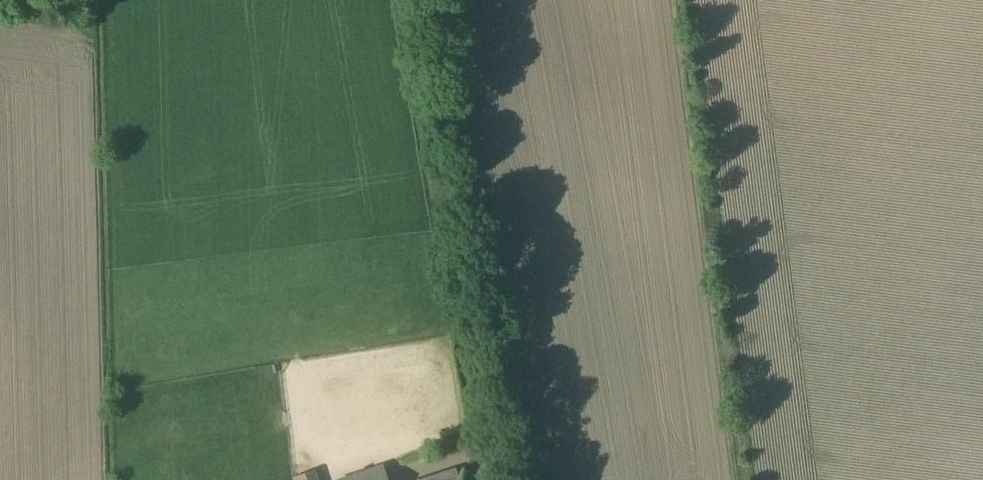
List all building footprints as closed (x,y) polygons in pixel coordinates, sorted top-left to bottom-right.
[(382,465),(337,479),(386,479),(382,465)] [(314,470),(292,476),(293,479),(318,479),(314,470)]
